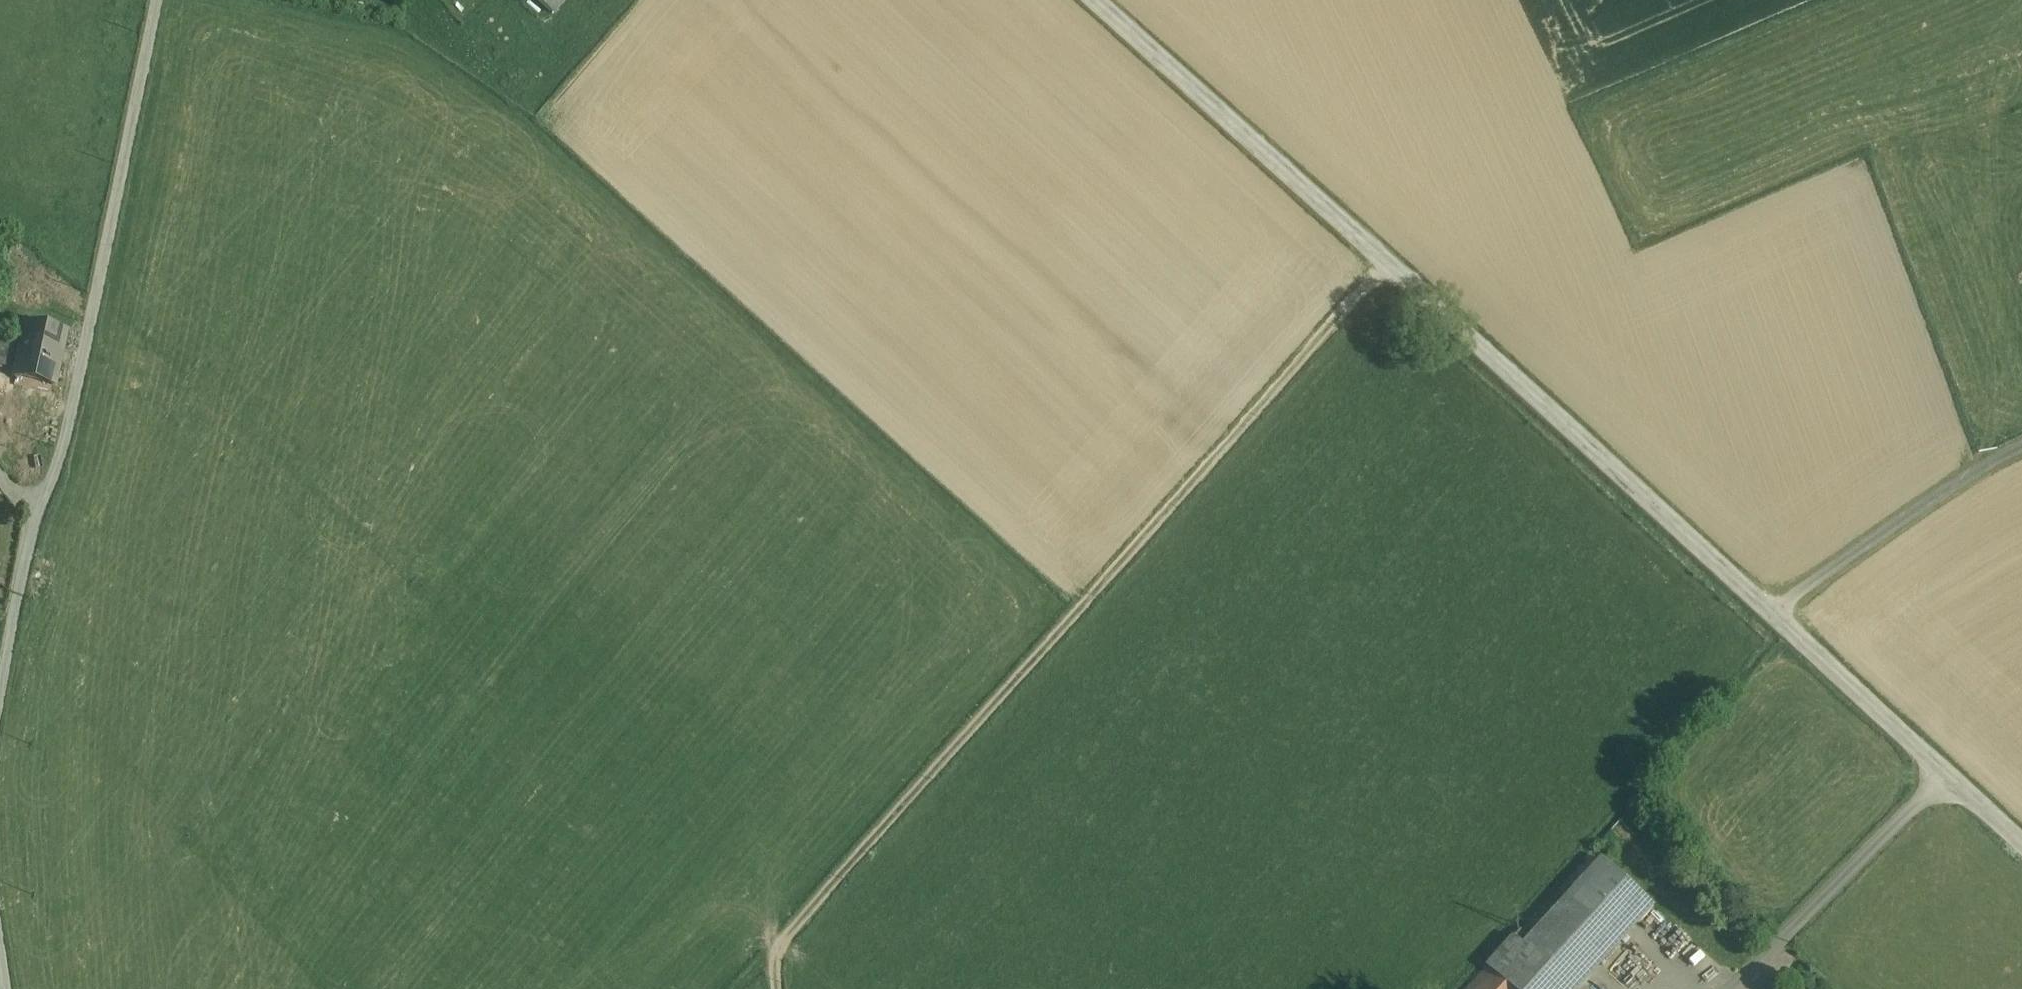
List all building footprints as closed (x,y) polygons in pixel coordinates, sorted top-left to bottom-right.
[(557,15),(571,0),(539,0),(557,15)] [(65,332),(26,324),(21,344),(16,371),(14,378),(54,387),(65,332)] [(0,340),(0,367),(16,371),(21,344),(0,340)] [(1522,952),(1511,943),(1487,975),(1495,981),(1504,988),(1582,988),(1653,912),(1601,865),(1522,952)] [(1474,988),(1499,988),(1485,977),(1474,988)]
